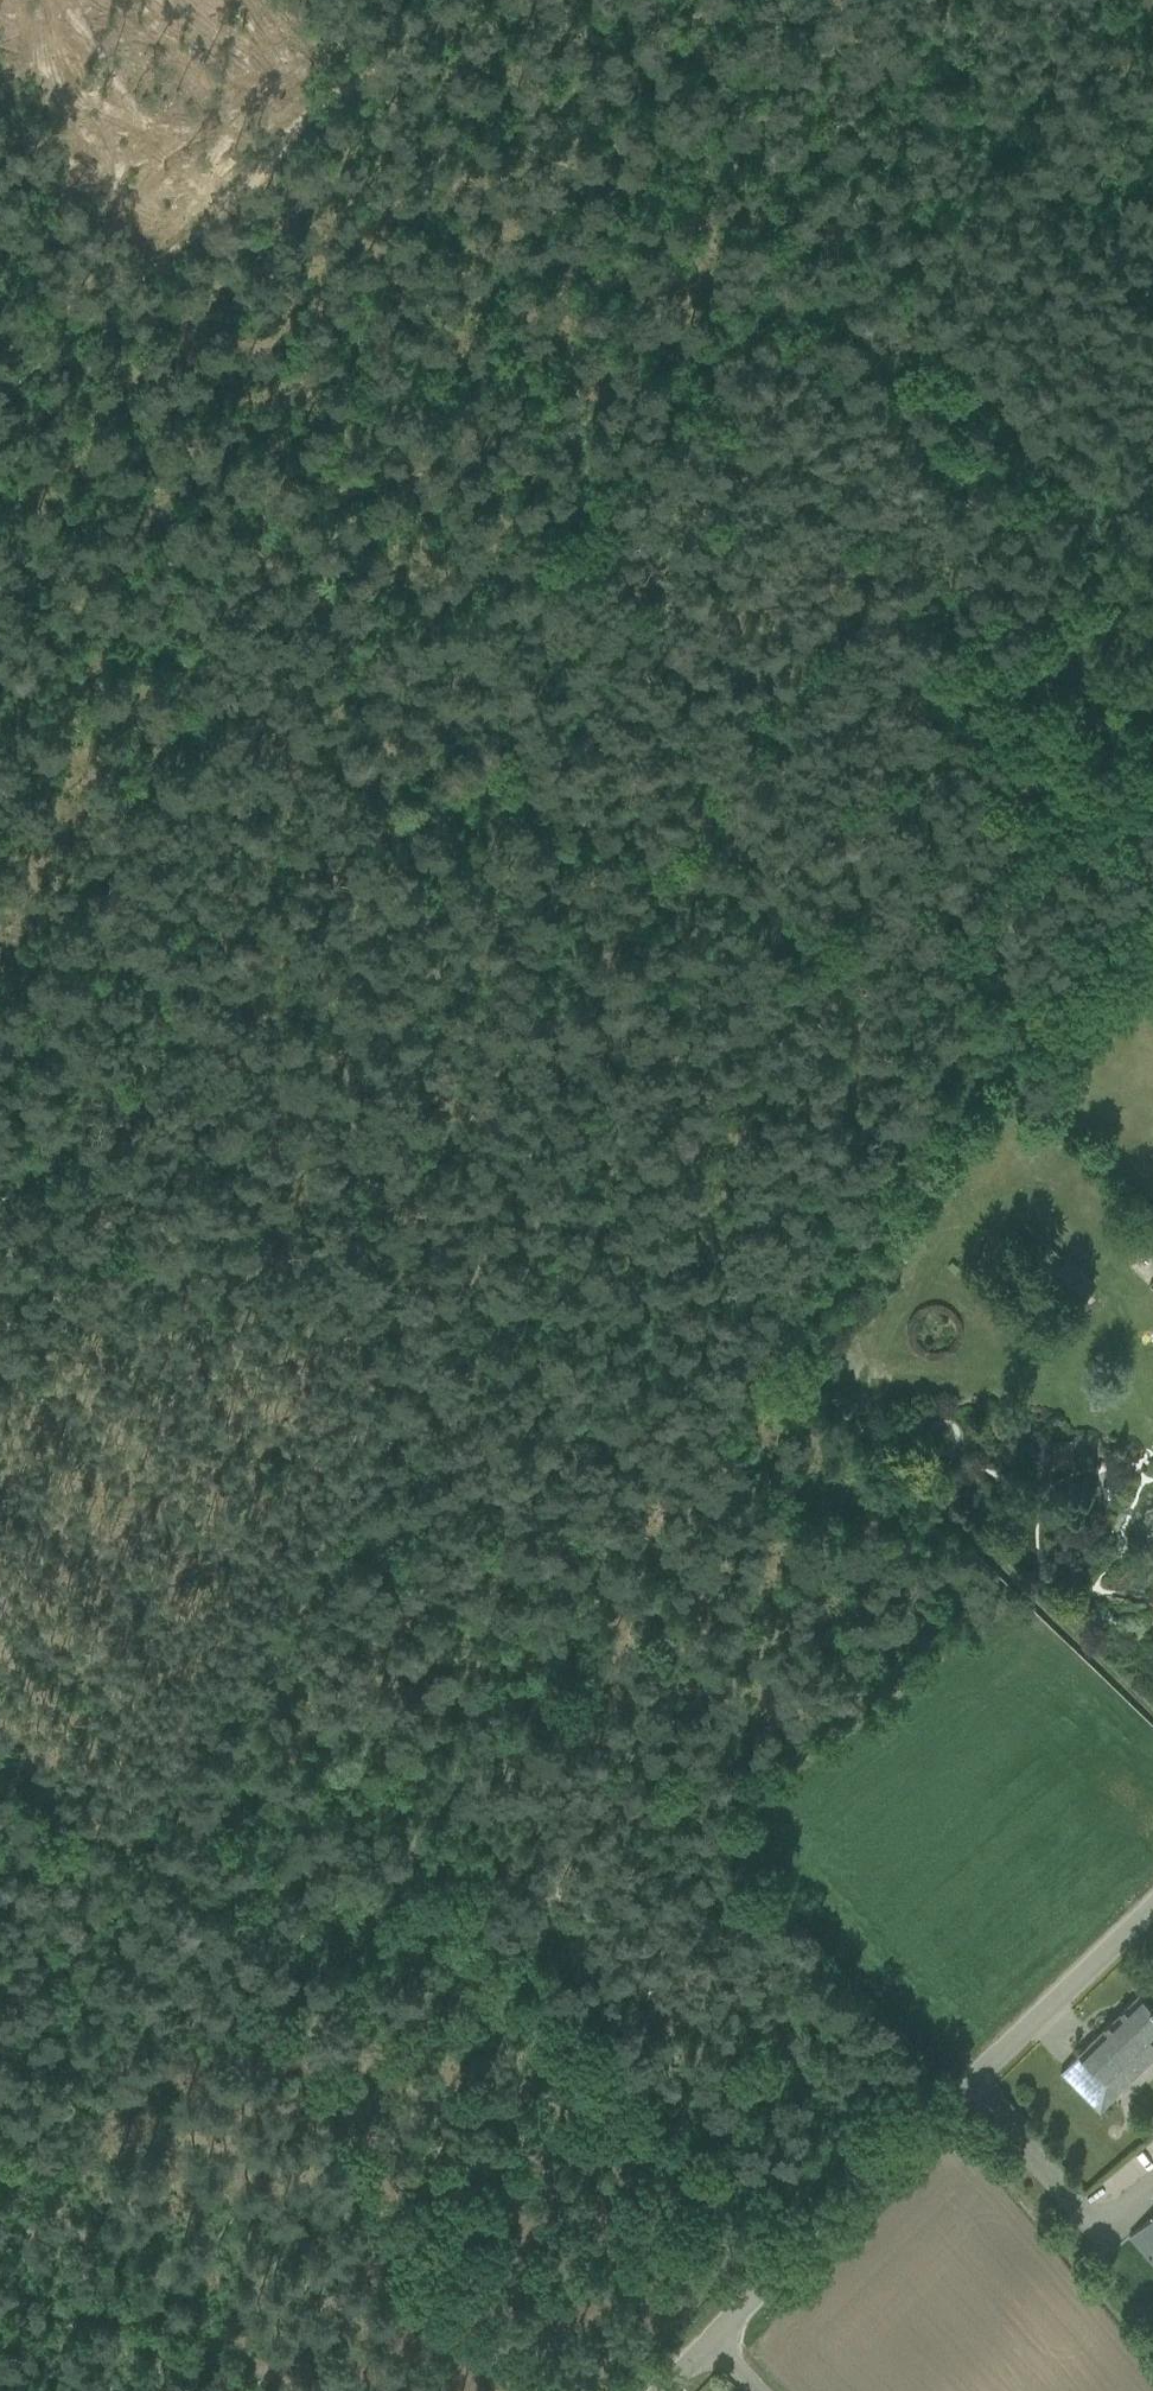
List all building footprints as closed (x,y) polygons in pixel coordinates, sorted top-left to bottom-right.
[(1092,1284),(1065,1259),(1052,1274),(1078,1298),(1092,1284)] [(1051,1458),(1073,1457),(1072,1439),(1049,1440),(1051,1458)] [(1152,2035),(1152,2008),(1139,1994),(1078,2054),(1078,2055),(1061,2071),(1101,2111),(1152,2061),(1152,2043),(1149,2039),(1152,2035)] [(1145,2124),(1152,2133),(1152,2116),(1145,2124)] [(1129,2230),(1152,2260),(1152,2211),(1129,2230)]
